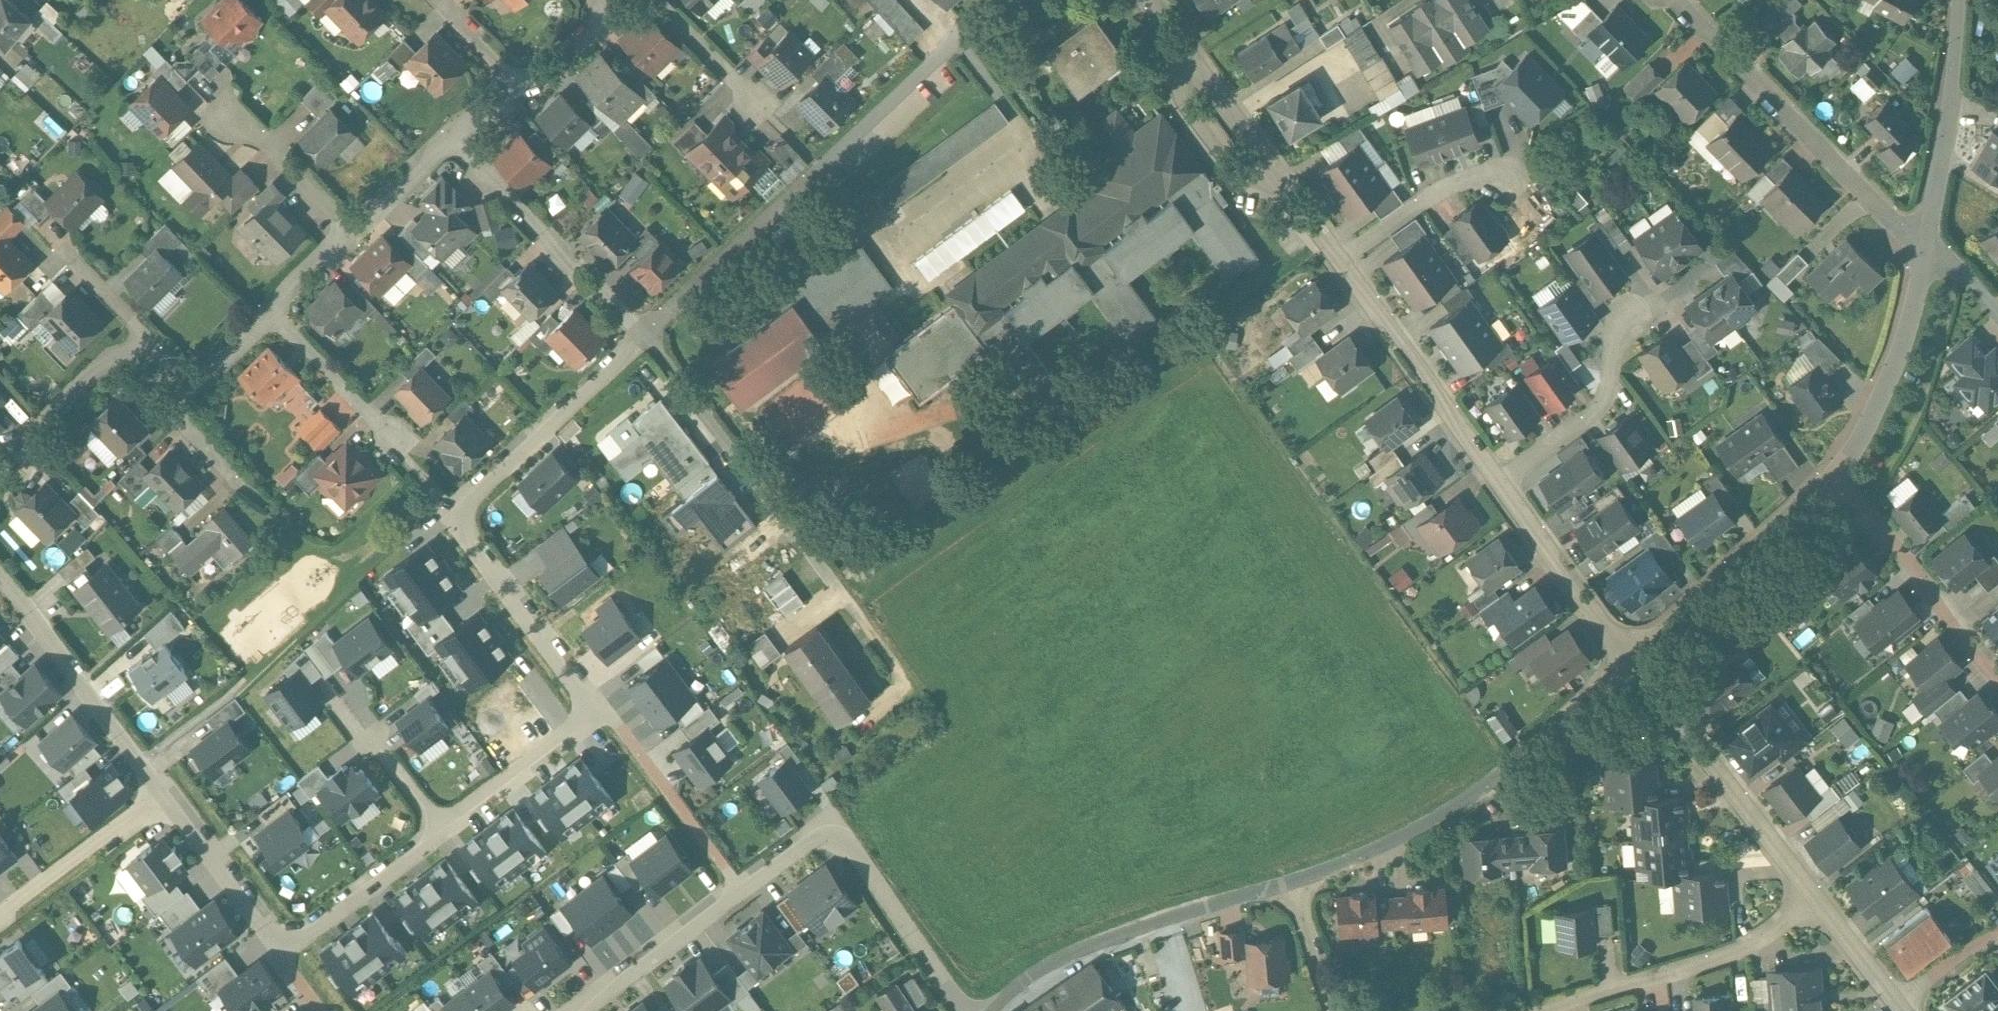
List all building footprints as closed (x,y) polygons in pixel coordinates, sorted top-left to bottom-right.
[(6,47),(18,33),(22,37),(35,22),(31,18),(10,0),(0,0),(0,42),(6,47)] [(243,0),(225,0),(204,21),(220,38),(210,49),(211,50),(222,61),(226,65),(236,55),(231,49),(261,19),(243,0)] [(306,2),(320,16),(328,9),(327,8),(335,0),(308,0),(306,2)] [(372,0),(335,0),(327,8),(328,9),(347,28),(348,32),(350,35),(353,37),(357,38),(358,40),(385,14),(372,0)] [(701,11),(713,0),(691,0),(701,11)] [(898,0),(868,0),(909,44),(925,29),(898,0)] [(1210,16),(1232,0),(1199,0),(1210,16)] [(1302,46),(1321,34),(1300,0),(1298,0),(1287,7),(1297,22),(1290,27),(1302,46)] [(1416,5),(1418,8),(1390,26),(1417,68),(1438,54),(1442,59),(1465,44),(1462,39),(1484,25),(1468,0),(1430,0),(1428,1),(1427,0),(1424,0),(1416,5)] [(1566,9),(1575,19),(1568,25),(1572,28),(1591,9),(1583,0),(1582,0),(1566,9)] [(1760,22),(1769,33),(1777,33),(1785,41),(1799,28),(1793,21),(1793,14),(1791,12),(1800,4),(1796,0),(1782,0),(1760,22)] [(1875,3),(1874,6),(1904,21),(1915,0),(1870,0),(1875,3)] [(1647,37),(1617,6),(1603,20),(1590,33),(1591,34),(1584,41),(1578,46),(1596,64),(1596,65),(1607,76),(1619,63),(1620,64),(1647,37)] [(1591,9),(1572,28),(1584,41),(1591,34),(1590,33),(1603,20),(1591,9)] [(62,32),(38,10),(31,18),(35,22),(55,41),(62,32)] [(653,21),(645,13),(630,27),(638,36),(653,21)] [(1095,15),(1046,51),(1078,95),(1127,59),(1095,15)] [(1785,41),(1782,44),(1786,47),(1779,54),(1800,76),(1807,69),(1810,72),(1832,52),(1829,48),(1836,41),(1815,20),(1808,27),(1804,23),(1799,28),(1785,41)] [(678,47),(653,21),(638,36),(630,27),(619,38),(652,72),(678,47)] [(1285,24),(1238,54),(1255,80),(1301,50),(1285,24)] [(1338,25),(1320,36),(1327,48),(1343,38),(1346,36),(1338,25)] [(1380,59),(1361,26),(1346,36),(1343,38),(1362,70),(1380,59)] [(776,44),(759,61),(760,61),(783,85),(807,61),(802,57),(803,45),(789,31),(776,44)] [(465,64),(435,34),(417,52),(408,61),(409,61),(437,91),(465,64)] [(767,36),(748,55),(757,64),(760,61),(759,61),(776,44),(767,36)] [(405,39),(379,64),(392,77),(409,61),(408,61),(417,52),(405,39)] [(836,49),(812,73),(820,81),(824,77),(831,85),(852,65),(836,49)] [(1501,54),(1472,82),(1495,107),(1505,97),(1530,124),(1566,90),(1527,49),(1510,64),(1501,54)] [(211,50),(195,65),(199,69),(210,81),(220,72),(215,67),(222,61),(211,50)] [(640,95),(602,55),(579,77),(617,117),(640,95)] [(1892,68),(1903,81),(1918,68),(1907,55),(1892,68)] [(188,58),(184,61),(176,61),(172,65),(188,81),(199,69),(195,65),(188,58)] [(1380,59),(1362,70),(1380,101),(1400,89),(1382,58),(1380,59)] [(24,59),(14,75),(30,85),(40,69),(24,59)] [(172,65),(167,59),(152,73),(158,79),(158,78),(174,94),(188,81),(172,65)] [(1715,93),(1685,63),(1657,90),(1687,120),(1715,93)] [(1650,65),(1625,88),(1637,101),(1662,77),(1650,65)] [(1883,80),(1871,67),(1861,77),(1873,89),(1883,80)] [(29,94),(11,77),(0,89),(18,106),(29,94)] [(831,85),(824,77),(820,81),(799,102),(827,130),(852,105),(831,85)] [(174,94),(158,78),(158,79),(132,104),(161,134),(187,110),(179,102),(179,99),(174,94)] [(338,97),(321,80),(301,99),(318,117),(338,97)] [(1300,85),(1269,103),(1276,115),(1275,115),(1281,125),(1282,125),(1289,137),(1320,118),(1314,107),(1321,102),(1314,91),(1307,96),(1300,85)] [(574,107),(561,94),(538,116),(567,145),(589,123),(574,107)] [(1728,97),(1715,110),(1729,124),(1738,116),(1742,111),(1728,97)] [(602,119),(582,98),(574,107),(589,123),(593,127),(602,119)] [(1898,111),(1888,100),(1866,121),(1888,143),(1880,152),(1892,164),(1914,142),(1903,131),(1909,125),(1896,113),(1898,111)] [(995,102),(873,192),(887,211),(1009,122),(995,102)] [(1482,102),(1471,106),(1479,128),(1490,124),(1482,102)] [(1465,108),(1436,119),(1449,154),(1478,144),(1465,108)] [(364,145),(331,110),(301,140),(324,163),(338,150),(348,161),(364,145)] [(974,274),(978,279),(951,299),(954,303),(885,354),(920,402),(989,351),(1027,403),(1056,382),(1025,339),(1093,290),(1128,339),(1156,318),(1125,277),(1193,227),(1229,276),(1257,256),(1221,206),(1226,202),(1199,164),(1162,113),(1135,133),(1117,110),(1099,124),(1116,147),(1085,171),(1100,191),(1048,228),(1044,222),(974,274)] [(1715,110),(1697,129),(1710,142),(1729,124),(1715,110)] [(1772,151),(1738,116),(1729,124),(1710,142),(1708,144),(1742,179),(1772,151)] [(708,133),(690,150),(691,151),(711,171),(741,142),(732,133),(731,124),(725,117),(708,133)] [(653,147),(626,118),(614,130),(641,158),(653,147)] [(1436,119),(1407,130),(1420,165),(1449,154),(1436,119)] [(695,121),(674,142),(687,155),(691,151),(690,150),(708,133),(695,121)] [(1359,127),(1339,139),(1347,151),(1357,144),(1358,145),(1367,138),(1359,127)] [(1971,166),(1997,181),(1997,131),(1993,128),(1971,166)] [(556,152),(536,131),(526,140),(547,161),(556,152)] [(526,140),(520,134),(495,159),(518,182),(529,171),(534,176),(535,175),(540,175),(546,168),(547,164),(548,162),(526,140)] [(781,135),(767,149),(786,169),(801,155),(781,135)] [(22,142),(11,153),(22,163),(32,153),(22,142)] [(741,142),(711,171),(734,195),(769,162),(759,152),(750,151),(741,142)] [(232,178),(198,143),(173,167),(194,189),(185,198),(201,214),(218,197),(235,181),(232,178)] [(1347,151),(1318,172),(1329,188),(1328,189),(1328,192),(1331,197),(1373,166),(1358,145),(1357,144),(1347,151)] [(1780,159),(1766,173),(1775,183),(1789,169),(1780,159)] [(1373,166),(1331,197),(1334,202),(1338,202),(1339,202),(1351,217),(1370,204),(1390,189),(1389,189),(1373,166)] [(257,186),(241,169),(232,178),(235,181),(218,197),(232,212),(257,186)] [(1825,205),(1789,169),(1775,183),(1764,195),(1761,199),(1793,232),(1797,228),(1799,230),(1825,205)] [(634,170),(621,195),(635,203),(649,178),(634,170)] [(48,203),(53,208),(71,227),(102,197),(100,195),(100,189),(94,184),(89,184),(78,173),(48,203)] [(1766,173),(1745,193),(1756,204),(1761,199),(1764,195),(1775,183),(1766,173)] [(438,183),(421,200),(432,211),(419,223),(414,228),(434,249),(442,258),(460,241),(463,244),(475,231),(460,215),(471,204),(454,187),(453,188),(444,179),(439,184),(438,183)] [(273,183),(250,205),(257,212),(261,217),(275,203),(285,194),(273,183)] [(1390,189),(1370,204),(1381,219),(1404,203),(1392,187),(1389,189),(1390,189)] [(48,203),(34,188),(20,201),(40,221),(53,208),(48,203)] [(301,229),(275,203),(261,217),(257,212),(244,226),(243,231),(250,238),(253,238),(256,241),(256,240),(273,256),(280,257),(288,249),(287,242),(301,229)] [(0,213),(0,234),(1,233),(8,239),(24,223),(8,205),(0,213)] [(1475,205),(1453,221),(1477,254),(1480,258),(1506,239),(1504,237),(1505,233),(1500,226),(1496,225),(1482,206),(1475,205)] [(627,228),(608,208),(581,234),(611,265),(628,248),(635,241),(635,240),(625,230),(627,228)] [(1702,248),(1676,211),(1655,226),(1681,262),(1694,254),(1702,248)] [(1416,217),(1391,235),(1401,249),(1422,234),(1423,235),(1426,232),(1416,217)] [(434,249),(414,228),(419,223),(414,218),(398,234),(404,239),(423,259),(434,249)] [(1612,237),(1600,221),(1589,229),(1596,238),(1597,238),(1608,252),(1618,245),(1612,237)] [(182,241),(165,223),(140,249),(149,258),(158,250),(165,257),(182,241)] [(1982,239),(1997,258),(1997,224),(1982,239)] [(1456,225),(1444,234),(1464,264),(1477,254),(1456,225)] [(1655,226),(1635,240),(1661,277),(1681,262),(1655,226)] [(669,250),(647,227),(635,240),(635,241),(628,248),(648,269),(649,270),(669,250)] [(1621,230),(1612,237),(1618,245),(1622,252),(1632,245),(1621,230)] [(5,290),(31,264),(8,239),(1,233),(0,234),(0,285),(5,290)] [(1401,249),(1384,262),(1395,279),(1394,280),(1393,284),(1396,288),(1439,257),(1423,235),(1422,234),(1401,249)] [(384,237),(367,253),(364,253),(354,262),(354,265),(354,266),(379,292),(381,290),(395,275),(404,267),(409,262),(395,248),(384,237)] [(853,237),(723,332),(733,347),(711,363),(740,404),(824,343),(820,339),(866,305),(877,297),(891,288),(853,237)] [(1608,252),(1597,238),(1596,238),(1570,257),(1584,277),(1598,297),(1599,296),(1625,277),(1608,252)] [(423,259),(404,239),(395,248),(409,262),(404,267),(415,278),(429,265),(423,259)] [(1848,240),(1810,277),(1834,302),(1857,280),(1867,289),(1881,275),(1848,240)] [(1723,257),(1716,247),(1708,244),(1702,248),(1694,254),(1697,258),(1712,265),(1716,263),(1723,257)] [(149,258),(127,281),(150,304),(181,273),(165,257),(158,250),(149,258)] [(669,250),(649,270),(648,269),(640,277),(653,290),(681,262),(669,250)] [(1723,257),(1716,263),(1724,275),(1727,273),(1743,261),(1733,250),(1723,257)] [(1797,254),(1766,284),(1782,300),(1791,291),(1784,284),(1805,263),(1797,254)] [(1770,256),(1761,266),(1772,275),(1781,265),(1770,256)] [(1439,257),(1396,288),(1399,293),(1403,292),(1404,292),(1416,308),(1436,294),(1455,280),(1439,257)] [(1743,261),(1727,273),(1730,277),(1733,275),(1737,281),(1753,270),(1743,261)] [(556,292),(528,264),(517,275),(504,287),(505,288),(532,316),(556,292)] [(508,266),(482,291),(492,301),(505,288),(504,287),(517,275),(508,266)] [(406,286),(395,275),(381,290),(392,301),(397,301),(406,292),(406,286)] [(1737,281),(1733,275),(1730,277),(1710,291),(1736,327),(1749,317),(1750,312),(1756,307),(1737,281)] [(1598,297),(1584,277),(1574,284),(1575,286),(1592,309),(1602,301),(1599,296),(1598,297)] [(1455,280),(1436,294),(1442,303),(1462,290),(1455,280)] [(377,307),(352,282),(343,290),(362,308),(357,312),(364,319),(377,307)] [(1316,282),(1283,305),(1303,332),(1303,333),(1308,330),(1335,310),(1316,282)] [(336,283),(308,310),(311,314),(312,321),(323,332),(330,332),(333,336),(357,312),(362,308),(343,290),(336,283)] [(1592,309),(1575,286),(1566,293),(1587,322),(1596,316),(1592,309)] [(1467,287),(1444,304),(1450,313),(1469,300),(1474,296),(1467,287)] [(43,290),(17,315),(32,330),(45,318),(44,317),(57,304),(43,290)] [(1566,293),(1564,291),(1541,307),(1566,341),(1588,325),(1566,293)] [(1736,327),(1710,291),(1688,307),(1701,326),(1711,340),(1717,335),(1723,336),(1736,327)] [(81,303),(78,306),(67,294),(57,304),(44,317),(45,318),(59,332),(59,338),(67,346),(73,346),(75,348),(100,323),(81,303)] [(1450,313),(1430,328),(1442,345),(1441,345),(1440,349),(1443,353),(1486,323),(1469,300),(1450,313)] [(385,335),(396,325),(378,307),(367,317),(385,335)] [(604,341),(573,309),(560,322),(548,334),(549,335),(567,353),(566,358),(572,364),(577,364),(578,365),(604,341)] [(552,313),(529,336),(538,345),(549,335),(548,334),(560,322),(552,313)] [(892,317),(857,329),(866,354),(901,342),(892,317)] [(1486,323),(1443,353),(1446,358),(1450,357),(1451,357),(1463,373),(1483,359),(1502,345),(1486,323)] [(1701,326),(1690,334),(1692,338),(1702,351),(1713,343),(1711,340),(1701,326)] [(1303,332),(1286,344),(1294,354),(1315,339),(1308,330),(1303,333),(1303,332)] [(1668,335),(1641,354),(1653,370),(1652,376),(1658,384),(1663,385),(1666,388),(1691,370),(1693,369),(1677,348),(1668,335)] [(1350,337),(1318,360),(1328,375),(1316,384),(1327,400),(1372,368),(1350,337)] [(1841,360),(1818,337),(1802,349),(1815,368),(1817,367),(1822,374),(1841,360)] [(1972,337),(1948,358),(1964,376),(1988,355),(1972,337)] [(1702,351),(1692,338),(1677,348),(1693,369),(1691,370),(1697,378),(1713,367),(1702,351)] [(1315,339),(1294,354),(1289,357),(1297,369),(1323,350),(1315,339)] [(1502,345),(1483,359),(1490,368),(1514,351),(1507,341),(1502,345)] [(1579,362),(1565,343),(1556,350),(1569,369),(1579,362)] [(436,354),(427,345),(401,370),(410,379),(421,368),(422,368),(436,354)] [(300,379),(269,348),(239,378),(264,403),(283,384),(288,390),(300,379)] [(1957,382),(1973,401),(1978,397),(1988,408),(1997,399),(1997,360),(1991,352),(1988,355),(1964,376),(1957,382)] [(1579,383),(1558,354),(1549,361),(1570,390),(1579,383)] [(1570,390),(1549,361),(1527,376),(1550,409),(1572,393),(1570,390)] [(1815,368),(1791,386),(1795,392),(1795,398),(1802,408),(1807,409),(1814,418),(1840,400),(1822,374),(1817,367),(1815,368)] [(422,368),(421,368),(410,379),(397,392),(411,407),(411,411),(417,417),(422,417),(424,420),(449,396),(422,368)] [(1540,415),(1519,385),(1509,392),(1530,421),(1540,415)] [(1509,392),(1508,390),(1487,406),(1510,438),(1531,423),(1509,392)] [(146,428),(117,397),(90,423),(119,453),(120,453),(134,439),(146,428)] [(1398,397),(1366,421),(1385,447),(1386,448),(1391,445),(1418,425),(1398,397)] [(465,398),(448,415),(457,423),(465,415),(466,416),(474,407),(465,398)] [(709,462),(661,400),(632,422),(640,433),(621,447),(614,453),(628,472),(655,451),(680,484),(675,487),(676,488),(709,462)] [(331,419),(320,408),(299,429),(309,440),(331,419)] [(1762,414),(1721,443),(1741,471),(1760,457),(1782,442),(1762,414)] [(457,423),(438,442),(446,450),(444,453),(460,470),(490,440),(466,416),(465,415),(457,423)] [(628,417),(609,431),(621,447),(640,433),(632,422),(628,417)] [(1652,449),(1628,417),(1607,432),(1608,433),(1629,463),(1631,465),(1652,449)] [(331,419),(309,440),(319,450),(341,429),(331,419)] [(1629,463),(1608,433),(1598,440),(1620,470),(1629,463)] [(134,439),(120,453),(119,453),(112,460),(126,474),(140,461),(147,453),(134,439)] [(1574,441),(1557,453),(1565,464),(1579,454),(1580,454),(1582,452),(1574,441)] [(1782,442),(1760,457),(1778,482),(1800,467),(1782,442)] [(328,462),(316,474),(322,481),(346,505),(355,496),(357,498),(363,498),(369,493),(369,484),(378,475),(370,467),(370,459),(363,451),(354,451),(347,444),(328,462)] [(549,445),(514,478),(545,510),(580,477),(549,445)] [(1385,447),(1369,459),(1377,470),(1398,455),(1391,445),(1386,448),(1385,447)] [(149,471),(146,474),(153,481),(178,507),(201,484),(169,451),(149,471)] [(318,452),(293,476),(310,493),(322,481),(316,474),(328,462),(318,452)] [(1405,465),(1388,477),(1388,478),(1391,482),(1389,487),(1398,500),(1404,499),(1407,504),(1441,480),(1421,453),(1405,465)] [(1565,464),(1540,481),(1560,508),(1560,509),(1574,499),(1599,481),(1580,454),(1579,454),(1565,464)] [(1377,470),(1368,476),(1376,487),(1388,478),(1388,477),(1405,465),(1398,455),(1377,470)] [(126,474),(120,480),(136,497),(153,481),(146,474),(149,471),(140,461),(126,474)] [(293,461),(278,475),(285,483),(300,468),(293,461)] [(757,524),(709,462),(676,488),(684,499),(662,516),(676,534),(703,513),(729,546),(757,524)] [(1716,474),(1703,482),(1712,495),(1713,494),(1724,509),(1736,501),(1716,474)] [(66,504),(45,483),(31,496),(29,493),(22,491),(17,497),(19,504),(21,506),(18,508),(47,539),(73,514),(74,513),(66,504)] [(1944,519),(1919,488),(1892,510),(1917,541),(1944,519)] [(1617,501),(1609,490),(1592,502),(1600,512),(1614,502),(1615,503),(1617,501)] [(79,491),(66,504),(74,513),(73,514),(86,527),(100,513),(79,491)] [(1712,495),(1679,518),(1698,545),(1704,546),(1712,540),(1713,534),(1732,521),(1724,509),(1713,494),(1712,495)] [(1574,499),(1560,509),(1560,508),(1556,511),(1564,522),(1581,510),(1574,499)] [(1438,512),(1419,526),(1423,530),(1430,540),(1435,541),(1442,551),(1475,527),(1476,521),(1470,513),(1463,512),(1455,500),(1438,512)] [(1431,502),(1402,523),(1412,538),(1423,530),(1419,526),(1438,512),(1431,502)] [(1600,512),(1576,530),(1595,557),(1608,548),(1634,530),(1615,503),(1614,502),(1600,512)] [(215,522),(189,544),(185,538),(170,551),(189,573),(203,561),(202,559),(222,542),(235,557),(253,541),(224,508),(212,518),(215,522)] [(75,523),(58,541),(70,552),(87,534),(75,523)] [(566,525),(539,545),(552,564),(541,573),(560,599),(600,569),(566,525)] [(1660,527),(1640,542),(1647,551),(1649,550),(1663,569),(1681,557),(1660,527)] [(176,528),(159,543),(167,553),(170,551),(185,538),(176,528)] [(1965,535),(1933,561),(1955,587),(1973,573),(1987,561),(1986,561),(1983,557),(1985,552),(1973,539),(1969,539),(1965,535)] [(1833,536),(1806,561),(1817,574),(1827,567),(1826,566),(1844,551),(1833,536)] [(1500,539),(1467,562),(1487,589),(1492,586),(1519,566),(1500,539)] [(427,541),(382,575),(415,618),(407,624),(418,639),(447,617),(439,607),(463,589),(427,541)] [(1874,573),(1851,545),(1844,551),(1826,566),(1827,567),(1835,577),(1832,580),(1845,596),(1859,585),(1861,588),(1871,580),(1869,577),(1874,573)] [(1608,548),(1595,557),(1591,559),(1599,571),(1616,559),(1608,548)] [(1647,551),(1610,578),(1631,607),(1670,579),(1663,569),(1649,550),(1647,551)] [(78,554),(59,569),(67,580),(84,568),(87,566),(78,554)] [(1973,573),(1988,591),(1997,583),(1997,559),(1994,554),(1986,561),(1987,561),(1973,573)] [(141,605),(107,562),(90,575),(74,588),(75,589),(77,587),(97,613),(95,615),(108,631),(141,605)] [(84,568),(68,580),(74,588),(90,575),(84,568)] [(783,615),(804,602),(786,571),(765,584),(783,615)] [(1487,589),(1470,600),(1478,611),(1480,609),(1499,596),(1492,586),(1487,589)] [(1514,601),(1494,616),(1495,616),(1513,642),(1553,613),(1534,587),(1514,601)] [(1863,619),(1856,624),(1857,625),(1875,647),(1892,633),(1897,640),(1919,622),(1914,616),(1917,613),(1898,590),(1876,608),(1863,619)] [(1499,596),(1480,609),(1489,621),(1495,616),(1494,616),(1514,601),(1506,591),(1499,596)] [(606,613),(590,626),(612,655),(643,631),(614,595),(600,606),(606,613)] [(1876,608),(1869,598),(1855,610),(1863,619),(1876,608)] [(1981,620),(1997,640),(1997,606),(1981,620)] [(369,608),(332,635),(351,660),(358,670),(395,643),(369,608)] [(454,627),(447,617),(418,639),(429,653),(437,647),(470,691),(515,657),(479,609),(454,627)] [(1855,610),(1845,618),(1853,628),(1857,625),(1856,624),(1863,619),(1855,610)] [(147,635),(158,649),(166,643),(187,627),(175,612),(147,635)] [(870,701),(817,626),(786,648),(840,723),(870,701)] [(326,627),(313,637),(337,670),(351,660),(332,635),(326,627)] [(765,631),(746,645),(762,667),(781,654),(765,631)] [(1729,631),(1703,655),(1714,669),(1732,655),(1732,656),(1743,648),(1729,631)] [(1552,643),(1532,657),(1532,658),(1538,666),(1537,666),(1536,671),(1539,675),(1544,676),(1545,675),(1550,683),(1553,682),(1555,685),(1566,678),(1563,674),(1585,658),(1567,632),(1552,643)] [(1545,634),(1517,654),(1524,664),(1532,658),(1532,657),(1552,643),(1545,634)] [(1938,639),(1907,664),(1926,688),(1929,692),(1945,680),(1960,667),(1938,639)] [(158,649),(131,671),(157,703),(192,676),(166,643),(158,649)] [(290,664),(264,683),(293,722),(325,698),(309,677),(320,669),(303,646),(286,658),(290,664)] [(627,687),(643,710),(682,683),(656,647),(636,661),(645,674),(627,687)] [(1714,669),(1694,685),(1716,713),(1754,684),(1732,656),(1732,655),(1714,669)] [(0,690),(0,694),(24,720),(58,688),(32,660),(21,670),(0,690)] [(21,670),(12,661),(0,672),(0,690),(21,670)] [(413,695),(420,704),(429,698),(441,688),(434,679),(413,695)] [(1926,688),(1914,698),(1927,715),(1933,710),(1955,692),(1945,680),(1929,692),(1926,688)] [(683,724),(701,711),(682,683),(643,710),(658,731),(678,717),(683,724)] [(1955,692),(1933,710),(1943,722),(1970,701),(1960,688),(1955,692)] [(1979,693),(1970,701),(1943,722),(1940,725),(1953,741),(1960,735),(1970,747),(1997,724),(1997,713),(1992,706),(1990,707),(1979,693)] [(210,718),(218,728),(226,722),(245,708),(237,698),(210,718)] [(420,704),(397,722),(420,751),(451,727),(429,698),(420,704)] [(678,727),(687,739),(709,723),(720,716),(711,704),(701,711),(683,724),(678,727)] [(1770,705),(1726,739),(1737,753),(1739,752),(1752,769),(1794,737),(1795,737),(1792,734),(1770,705)] [(71,707),(37,736),(61,765),(95,736),(71,707)] [(1505,707),(1488,718),(1504,741),(1520,729),(1505,707)] [(1844,714),(1831,724),(1847,744),(1860,733),(1844,714)] [(249,752),(226,722),(218,728),(191,748),(213,778),(249,752)] [(687,739),(672,750),(699,788),(736,761),(709,723),(687,739)] [(1802,727),(1792,734),(1795,737),(1794,737),(1801,746),(1811,739),(1802,727)] [(107,751),(61,785),(87,820),(133,786),(107,751)] [(1984,751),(1962,768),(1974,782),(1981,776),(1980,774),(1994,762),(1984,751)] [(581,755),(530,793),(564,839),(615,801),(581,755)] [(783,756),(754,778),(782,813),(810,790),(783,756)] [(357,757),(331,776),(317,786),(340,818),(381,790),(357,757)] [(1994,762),(1980,774),(1981,776),(1997,796),(1997,759),(1994,762)] [(322,763),(299,779),(309,792),(317,786),(331,776),(322,763)] [(1654,763),(1604,767),(1608,805),(1630,803),(1628,791),(1657,788),(1654,763)] [(1796,766),(1765,790),(1789,820),(1804,808),(1819,797),(1817,795),(1796,766)] [(1853,769),(1832,780),(1837,789),(1858,778),(1853,769)] [(1831,784),(1817,795),(1819,797),(1804,808),(1812,818),(1840,797),(1831,784)] [(1657,788),(1628,791),(1630,803),(1644,802),(1644,801),(1658,800),(1657,799),(1658,799),(1657,788)] [(262,811),(272,824),(295,807),(300,803),(290,789),(262,811)] [(1853,789),(1843,797),(1850,806),(1860,799),(1853,789)] [(1686,797),(1659,799),(1660,811),(1683,810),(1683,811),(1687,811),(1686,797)] [(1657,799),(1658,800),(1644,801),(1644,802),(1645,814),(1633,815),(1635,841),(1685,836),(1683,811),(1683,810),(1660,811),(1659,799),(1658,799),(1657,799)] [(514,805),(462,843),(496,890),(548,852),(514,805)] [(272,824),(254,838),(278,869),(319,839),(295,807),(272,824)] [(1838,818),(1806,843),(1828,871),(1856,849),(1849,840),(1852,838),(1854,833),(1850,828),(1846,829),(1838,818)] [(141,891),(156,911),(160,908),(184,890),(177,881),(194,868),(162,826),(121,857),(145,888),(141,891)] [(1562,828),(1528,831),(1529,837),(1531,865),(1531,869),(1565,866),(1562,828)] [(625,850),(614,859),(616,862),(634,886),(645,878),(656,892),(692,865),(666,829),(630,856),(625,850)] [(1497,835),(1463,838),(1466,876),(1500,873),(1499,867),(1497,839),(1497,835)] [(1685,836),(1635,841),(1638,868),(1650,867),(1651,879),(1670,877),(1669,865),(1688,863),(1685,836)] [(1529,837),(1513,838),(1515,866),(1531,865),(1529,837)] [(1513,838),(1497,839),(1499,867),(1515,866),(1513,838)] [(14,858),(0,840),(0,869),(14,858)] [(1989,863),(1997,874),(1997,855),(1989,863)] [(1887,857),(1849,887),(1862,904),(1876,906),(1907,882),(1887,857)] [(450,861),(433,874),(466,918),(483,905),(450,861)] [(624,894),(634,886),(616,862),(583,886),(616,930),(638,914),(624,894)] [(832,867),(795,894),(805,907),(819,927),(832,918),(835,922),(850,912),(846,907),(856,900),(832,867)] [(1976,870),(1966,878),(1989,906),(1997,898),(1997,896),(1976,870)] [(1723,871),(1695,874),(1696,886),(1725,883),(1723,871)] [(433,874),(415,887),(449,931),(466,918),(433,874)] [(1695,874),(1692,874),(1693,875),(1674,876),(1677,914),(1727,909),(1725,883),(1696,886),(1695,874)] [(1907,882),(1876,906),(1888,922),(1917,900),(1907,887),(1909,885),(1907,882)] [(616,930),(583,886),(550,911),(567,934),(576,928),(591,948),(616,930)] [(415,887),(398,900),(431,944),(449,931),(415,887)] [(1430,887),(1415,889),(1415,891),(1407,891),(1410,929),(1448,926),(1445,888),(1430,889),(1430,887)] [(168,929),(193,963),(241,927),(215,893),(200,904),(188,888),(184,890),(160,908),(173,925),(168,929)] [(1367,893),(1351,894),(1352,896),(1337,897),(1340,935),(1378,932),(1378,928),(1375,900),(1375,894),(1367,895),(1367,893)] [(1407,897),(1391,899),(1394,927),(1410,925),(1409,924),(1407,897)] [(1391,899),(1375,900),(1378,928),(1394,927),(1391,899)] [(1610,905),(1591,907),(1591,911),(1592,911),(1594,935),(1612,933),(1610,905)] [(819,927),(805,907),(788,919),(797,931),(803,939),(819,927)] [(1926,908),(1883,941),(1907,972),(1950,938),(1926,908)] [(762,909),(745,922),(774,960),(791,947),(785,939),(762,909)] [(373,911),(356,924),(389,968),(406,956),(373,911)] [(1591,911),(1556,914),(1559,949),(1595,946),(1594,935),(1592,911),(1591,911)] [(745,922),(728,935),(750,964),(757,973),(774,960),(745,922)] [(356,924),(339,937),(372,981),(389,968),(356,924)] [(545,927),(505,957),(518,975),(508,983),(520,998),(570,961),(545,927)] [(797,931),(785,939),(791,947),(795,953),(807,944),(803,939),(797,931)] [(1242,931),(1220,933),(1222,957),(1244,955),(1242,931)] [(0,952),(0,983),(8,994),(17,988),(24,998),(34,992),(52,979),(24,936),(0,952)] [(339,937),(321,950),(355,994),(372,981),(339,937)] [(1281,940),(1247,943),(1251,983),(1258,982),(1260,999),(1280,997),(1278,980),(1285,980),(1284,976),(1287,972),(1287,964),(1283,961),(1281,940)] [(1653,952),(1640,943),(1629,956),(1641,966),(1653,952)] [(662,982),(683,1010),(709,1010),(730,996),(713,973),(699,954),(686,964),(683,959),(670,969),(673,974),(662,982)] [(199,976),(213,995),(222,988),(239,1010),(246,1010),(281,985),(260,956),(239,972),(226,956),(199,976)] [(727,964),(713,973),(730,996),(734,1001),(747,991),(727,964)] [(750,964),(738,973),(749,987),(761,978),(757,973),(750,964)] [(465,987),(482,1010),(497,1010),(508,1003),(499,990),(508,983),(495,965),(465,987)] [(1026,1010),(1027,1010),(1123,1010),(1092,966),(1026,1010)] [(1789,977),(1791,997),(1772,999),(1773,1010),(1821,1010),(1817,969),(1816,969),(1816,974),(1789,977)] [(64,972),(53,980),(34,992),(41,1002),(27,1010),(80,1010),(66,991),(73,986),(64,972)] [(1789,972),(1775,973),(1770,978),(1772,999),(1791,997),(1789,977),(1789,972)] [(1944,1003),(1951,1010),(1984,1010),(1997,1000),(1997,989),(1985,972),(1944,1003)] [(928,1000),(914,978),(902,985),(916,1007),(928,1000)] [(895,983),(877,994),(888,1010),(905,1010),(911,1007),(895,983)] [(465,987),(433,1010),(434,1010),(482,1010),(465,987)] [(1694,999),(1695,1010),(1724,1010),(1723,997),(1694,999)] [(625,1010),(651,1010),(642,999),(625,1010)] [(826,1010),(827,1010),(846,1010),(841,1002),(826,1010)] [(433,1010),(427,1003),(416,1010),(434,1010),(433,1010)] [(653,1010),(671,1010),(665,1003),(653,1010)]
